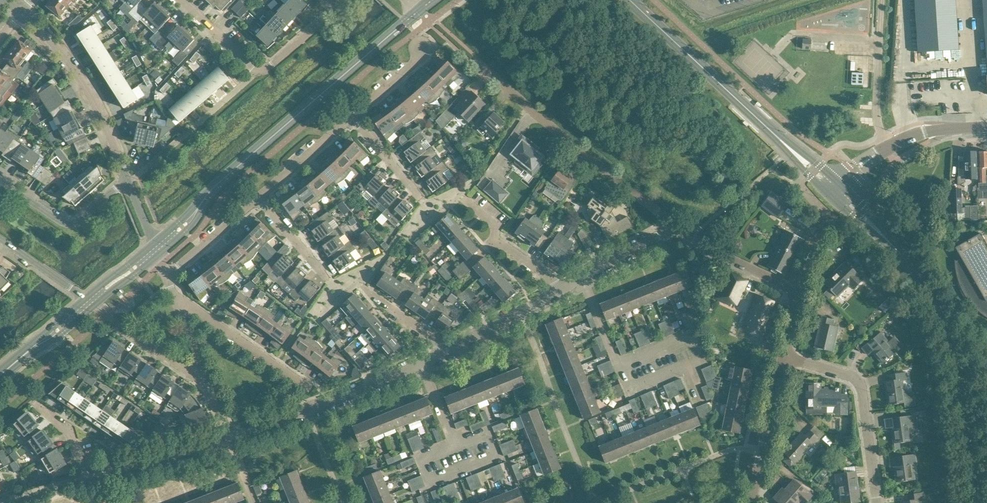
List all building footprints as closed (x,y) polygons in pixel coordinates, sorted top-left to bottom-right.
[(59,0),(49,0),(47,1),(49,3),(46,6),(59,17),(67,6),(59,0)] [(141,1),(142,0),(127,0),(123,4),(124,4),(124,3),(131,10),(129,13),(134,17),(144,6),(142,4),(141,1)] [(207,1),(212,6),(213,4),(221,11),(231,0),(207,0),(207,1)] [(231,9),(236,13),(244,5),(246,3),(242,0),(240,0),(231,9)] [(309,4),(304,0),(302,0),(301,0),(281,0),(286,5),(297,15),(301,11),(303,12),(309,4)] [(958,50),(955,0),(915,0),(918,52),(958,50)] [(147,26),(164,9),(158,4),(157,5),(155,3),(149,9),(146,8),(144,6),(134,17),(138,22),(140,20),(147,26)] [(287,26),(297,15),(286,5),(282,9),(278,4),(271,10),(287,26)] [(236,13),(241,18),(249,9),(244,5),(236,13)] [(158,31),(170,18),(168,15),(169,14),(164,9),(147,26),(155,33),(149,39),(154,43),(162,35),(158,31)] [(278,36),(287,26),(271,10),(265,18),(270,22),(266,25),(278,36)] [(68,25),(72,29),(83,19),(79,15),(68,25)] [(175,44),(188,31),(182,26),(181,28),(179,25),(166,39),(162,35),(154,43),(162,51),(166,47),(170,51),(175,44)] [(273,40),(278,36),(266,25),(257,36),(263,42),(262,43),(267,49),(275,42),(273,40)] [(83,44),(97,35),(91,26),(77,35),(83,44)] [(193,36),(188,31),(175,44),(182,50),(172,60),(178,66),(188,55),(183,51),(194,40),(192,38),(193,36)] [(89,53),(103,44),(97,35),(83,44),(89,53)] [(801,48),(810,48),(810,39),(802,39),(801,48)] [(32,51),(25,46),(19,40),(11,49),(24,60),(32,51)] [(95,62),(108,53),(103,44),(89,53),(95,62)] [(24,60),(11,49),(4,59),(9,62),(5,67),(17,76),(23,68),(20,66),(24,60)] [(101,71),(114,63),(108,53),(95,62),(101,71)] [(440,69),(436,73),(445,83),(449,86),(454,80),(460,76),(462,75),(452,66),(443,57),(441,59),(438,63),(436,65),(440,69)] [(106,81),(120,72),(114,63),(101,71),(106,81)] [(38,71),(44,76),(50,69),(44,64),(38,71)] [(5,67),(2,71),(0,70),(0,85),(3,87),(11,94),(18,85),(13,81),(17,76),(5,67)] [(219,67),(210,74),(221,87),(229,79),(219,67)] [(112,90),(126,81),(120,72),(106,81),(112,90)] [(851,85),(863,85),(863,73),(851,72),(851,85)] [(441,87),(445,83),(436,73),(432,77),(428,73),(426,75),(421,78),(420,79),(438,99),(439,98),(443,92),(445,90),(441,87)] [(213,94),(221,87),(210,74),(202,81),(213,94)] [(36,91),(44,103),(61,93),(56,84),(57,84),(53,79),(36,91)] [(438,99),(420,79),(419,80),(415,85),(413,87),(417,91),(413,95),(422,105),(426,101),(429,104),(431,103),(437,100),(438,99)] [(118,99),(132,90),(126,81),(112,90),(118,99)] [(204,101),(213,94),(202,81),(194,89),(204,101)] [(3,87),(0,85),(0,107),(0,108),(11,94),(3,87)] [(196,108),(204,101),(194,89),(186,96),(196,108)] [(138,99),(132,90),(118,99),(124,108),(138,99)] [(471,92),(455,109),(468,121),(484,104),(471,92)] [(67,101),(61,93),(44,103),(52,116),(70,105),(68,100),(67,101)] [(422,105),(413,95),(409,98),(405,94),(403,96),(398,99),(397,100),(413,120),(414,119),(419,114),(420,112),(417,108),(422,105)] [(188,115),(196,108),(186,96),(177,103),(188,115)] [(413,120),(397,100),(395,101),(392,105),(389,106),(393,111),(388,114),(396,125),(401,121),(404,125),(406,124),(412,121),(413,120)] [(180,122),(188,115),(177,103),(169,110),(180,122)] [(73,110),(70,105),(52,116),(55,121),(53,122),(52,124),(55,130),(59,129),(77,120),(72,111),(73,110)] [(436,121),(443,130),(454,117),(446,109),(436,121)] [(132,119),(134,110),(124,114),(125,118),(132,119)] [(509,125),(512,122),(502,110),(498,113),(509,125)] [(486,120),(482,116),(472,126),(483,136),(486,133),(492,138),(499,131),(497,129),(504,122),(504,121),(503,122),(494,113),(494,112),(486,120)] [(396,125),(388,114),(384,118),(380,113),(378,115),(373,117),(371,119),(379,129),(386,140),(388,139),(393,134),(394,133),(391,129),(396,125)] [(168,116),(166,127),(172,129),(176,125),(168,116)] [(143,145),(149,123),(132,119),(125,118),(134,139),(133,143),(141,145),(143,145)] [(72,139),(73,143),(86,137),(82,128),(81,128),(77,120),(59,129),(66,142),(72,139)] [(149,123),(143,145),(154,148),(154,144),(172,129),(166,127),(149,123)] [(418,126),(412,130),(415,135),(421,131),(418,126)] [(431,147),(438,142),(428,128),(421,133),(431,147)] [(18,141),(21,137),(8,129),(5,132),(0,140),(0,153),(2,155),(6,159),(18,141)] [(413,161),(431,147),(420,132),(402,146),(408,154),(405,156),(410,163),(413,161)] [(73,143),(76,148),(89,143),(86,137),(73,143)] [(347,150),(343,153),(352,163),(357,159),(360,162),(362,161),(367,157),(369,155),(359,146),(349,137),(348,139),(345,143),(343,145),(347,150)] [(532,144),(522,137),(513,148),(515,150),(512,154),(525,165),(523,167),(531,174),(532,175),(539,165),(537,163),(542,157),(534,151),(535,150),(531,146),(532,144)] [(20,167),(31,150),(18,141),(6,159),(11,162),(12,161),(20,167)] [(91,148),(89,143),(76,148),(78,154),(91,148)] [(421,178),(437,166),(432,159),(437,155),(431,147),(413,161),(419,168),(416,170),(421,178)] [(44,159),(31,150),(20,167),(28,172),(27,173),(32,176),(44,159)] [(976,179),(975,152),(964,152),(964,157),(959,157),(959,176),(965,176),(965,179),(976,179)] [(980,183),(986,182),(985,180),(986,180),(986,176),(985,176),(985,168),(986,167),(986,152),(977,152),(978,183),(980,183)] [(348,167),(352,163),(343,153),(339,158),(335,153),(333,155),(328,158),(327,160),(345,179),(346,178),(350,172),(352,171),(348,167)] [(66,154),(59,158),(63,163),(69,159),(66,154)] [(444,162),(454,177),(461,173),(450,158),(444,162)] [(345,179),(327,160),(326,161),(322,165),(320,167),(324,171),(320,175),(328,185),(333,181),(336,185),(338,184),(344,180),(345,179)] [(442,161),(437,166),(421,178),(424,176),(430,183),(427,185),(433,192),(454,176),(442,161)] [(92,166),(84,172),(97,187),(98,187),(97,187),(105,180),(100,175),(102,174),(102,175),(99,166),(98,166),(99,167),(95,170),(92,166)] [(41,182),(49,171),(44,167),(36,179),(41,182)] [(97,187),(84,172),(81,168),(74,174),(90,193),(97,187)] [(568,175),(569,175),(569,174),(561,168),(560,169),(561,169),(552,180),(551,179),(544,188),(562,201),(574,185),(569,181),(571,179),(567,176),(568,175)] [(46,186),(54,174),(49,171),(41,182),(46,186)] [(90,193),(74,174),(71,171),(64,177),(70,185),(83,200),(83,199),(90,193)] [(373,196),(384,185),(386,182),(380,176),(377,179),(370,172),(355,189),(362,196),(367,190),(373,196)] [(324,189),(328,185),(320,175),(316,179),(312,174),(310,176),(305,179),(304,180),(320,200),(321,199),(326,194),(327,193),(324,189)] [(320,200),(304,180),(302,181),(298,185),(296,187),(300,191),(295,195),(303,205),(303,206),(306,210),(312,205),(319,201),(320,200)] [(492,182),(485,190),(499,202),(506,194),(492,182)] [(83,200),(70,185),(63,191),(66,195),(64,197),(63,197),(71,203),(71,202),(70,202),(71,201),(75,206),(82,200),(83,200)] [(393,189),(392,190),(391,191),(384,185),(373,196),(368,201),(375,208),(380,203),(386,209),(398,197),(400,195),(393,189)] [(961,213),(961,189),(951,189),(951,213),(961,213)] [(303,205),(295,195),(291,198),(287,193),(285,195),(280,198),(278,199),(286,209),(293,220),(295,219),(300,214),(301,213),(298,209),(303,206),(303,205)] [(771,194),(762,206),(777,218),(787,206),(771,194)] [(608,241),(623,232),(617,222),(615,223),(612,218),(613,216),(610,214),(615,207),(599,196),(598,198),(594,196),(587,205),(588,207),(588,208),(587,209),(587,211),(587,213),(587,215),(588,216),(591,218),(590,219),(599,226),(608,241)] [(407,201),(406,202),(404,204),(398,197),(386,209),(382,214),(395,227),(413,207),(407,201)] [(339,211),(344,218),(354,212),(349,204),(339,211)] [(318,242),(321,240),(334,231),(339,227),(328,211),(310,224),(315,232),(313,234),(318,242)] [(444,234),(457,222),(452,218),(451,219),(448,215),(432,228),(436,233),(440,230),(444,234)] [(524,241),(539,219),(534,215),(528,221),(525,218),(523,221),(518,217),(511,228),(519,233),(517,236),(524,241)] [(250,234),(259,243),(263,247),(268,241),(274,237),(275,236),(265,227),(256,218),(255,219),(252,224),(250,226),(254,230),(250,234)] [(353,218),(348,221),(352,226),(357,223),(353,218)] [(540,248),(548,238),(543,235),(545,232),(541,230),(545,222),(539,219),(524,241),(530,246),(532,243),(540,248)] [(451,242),(463,232),(460,229),(461,227),(457,222),(444,234),(451,242)] [(331,255),(350,242),(339,227),(334,231),(321,240),(326,247),(323,249),(328,257),(331,255)] [(587,235),(586,232),(581,229),(577,234),(580,239),(587,235)] [(786,230),(767,266),(784,275),(802,239),(786,230)] [(360,234),(366,241),(370,238),(365,231),(360,234)] [(459,251),(472,240),(467,235),(466,236),(463,232),(451,242),(447,246),(454,255),(459,251)] [(955,269),(956,273),(957,276),(957,279),(958,282),(960,286),(961,289),(963,293),(965,296),(968,299),(970,303),(973,306),(975,308),(978,311),(981,313),(984,315),(986,318),(986,245),(980,233),(955,248),(961,258),(955,262),(955,260),(955,263),(955,266),(955,269)] [(255,247),(259,243),(250,234),(246,238),(242,234),(240,236),(235,239),(234,240),(252,259),(253,258),(257,252),(258,251),(255,247)] [(587,235),(580,239),(585,247),(592,244),(587,235)] [(553,262),(568,239),(563,236),(557,241),(554,239),(552,241),(548,238),(540,248),(548,254),(546,257),(553,262)] [(415,243),(423,252),(427,248),(420,239),(415,243)] [(574,243),(568,239),(553,262),(559,266),(561,264),(564,266),(565,265),(574,253),(570,250),(574,243)] [(252,259),(234,240),(233,241),(229,245),(227,247),(231,252),(227,255),(235,265),(240,261),(243,265),(244,264),(251,260),(252,259)] [(476,244),(472,240),(459,251),(466,260),(478,250),(474,246),(476,244)] [(380,245),(385,251),(389,246),(385,241),(380,245)] [(355,250),(350,242),(331,255),(337,262),(334,265),(339,272),(361,257),(355,250)] [(357,249),(361,257),(367,253),(363,246),(357,249)] [(280,277),(294,262),(287,256),(285,259),(277,252),(262,269),(275,281),(280,276),(280,277)] [(235,265),(227,255),(222,259),(219,255),(216,256),(212,259),(210,260),(227,281),(228,280),(232,274),(234,273),(239,269),(235,265)] [(481,276),(494,265),(490,260),(488,261),(484,257),(473,267),(481,276)] [(227,281),(210,260),(209,261),(205,265),(203,267),(207,272),(202,275),(210,286),(215,282),(218,286),(219,285),(226,282),(227,281)] [(300,269),(300,270),(298,271),(291,265),(294,263),(294,262),(280,277),(280,276),(275,281),(289,294),(293,289),(294,289),(305,278),(307,275),(300,269)] [(456,275),(467,266),(463,262),(452,271),(456,275)] [(824,283),(837,296),(850,284),(853,288),(862,280),(845,262),(834,272),(835,273),(832,277),(831,276),(824,283)] [(385,293),(395,279),(390,276),(394,270),(385,264),(375,277),(380,280),(377,285),(381,288),(380,290),(385,293)] [(488,285),(500,275),(497,271),(498,270),(494,265),(481,276),(488,285)] [(0,288),(1,289),(8,282),(6,279),(11,272),(3,266),(2,267),(0,266),(0,288)] [(471,271),(467,266),(456,275),(460,280),(471,271)] [(678,273),(673,275),(679,291),(692,286),(685,270),(685,271),(678,274),(678,273)] [(715,298),(729,305),(730,301),(736,304),(747,281),(728,272),(715,298)] [(210,286),(202,275),(197,279),(194,274),(192,276),(187,278),(185,279),(193,290),(200,301),(202,300),(208,293),(205,289),(210,286)] [(496,293),(509,282),(504,277),(503,278),(500,275),(488,285),(496,293)] [(679,291),(673,275),(668,277),(668,278),(661,280),(667,296),(679,291)] [(257,276),(252,281),(256,284),(260,279),(257,276)] [(404,297),(413,284),(404,277),(400,283),(395,279),(385,293),(391,297),(392,295),(396,298),(399,294),(404,297)] [(314,281),(313,282),(311,284),(305,278),(294,289),(293,289),(289,294),(296,301),(301,296),(307,302),(321,288),(314,281)] [(667,296),(661,280),(654,283),(649,285),(655,301),(667,296)] [(513,287),(509,282),(496,293),(504,302),(515,292),(512,288),(513,287)] [(414,313),(424,299),(419,296),(423,291),(413,284),(404,297),(409,301),(406,305),(410,308),(409,310),(414,313)] [(655,301),(649,285),(644,287),(637,290),(643,305),(655,301)] [(828,289),(824,294),(829,299),(834,294),(828,289)] [(643,305),(637,290),(630,293),(630,292),(624,294),(631,310),(643,305)] [(243,317),(250,306),(253,301),(246,297),(241,292),(240,291),(226,314),(228,315),(233,317),(235,318),(238,314),(243,317)] [(463,302),(465,300),(470,296),(467,293),(465,291),(458,296),(463,302)] [(351,313),(364,302),(359,297),(358,298),(354,294),(343,304),(340,307),(348,316),(351,313)] [(631,310),(624,294),(620,296),(620,297),(612,300),(619,315),(631,310)] [(757,294),(742,330),(762,337),(767,323),(765,323),(774,301),(757,294)] [(433,317),(442,304),(432,297),(429,303),(424,299),(414,313),(419,317),(421,316),(425,319),(428,314),(433,317)] [(482,301),(488,309),(494,305),(488,297),(482,301)] [(619,315),(612,300),(606,303),(605,302),(600,304),(607,320),(619,315)] [(479,307),(474,301),(469,305),(475,311),(479,307)] [(358,322),(370,312),(366,308),(368,307),(364,302),(351,313),(358,322)] [(253,331),(268,309),(266,308),(260,306),(258,304),(255,309),(250,306),(243,317),(248,320),(245,324),(247,326),(251,330),(253,331)] [(451,311),(442,304),(433,317),(437,321),(434,325),(438,328),(437,330),(442,333),(443,331),(445,333),(454,320),(448,316),(451,311)] [(294,311),(302,318),(308,309),(304,306),(301,310),(297,307),(294,311)] [(269,334),(277,324),(272,320),(275,316),(274,315),(269,310),(268,309),(253,331),(254,332),(259,334),(261,336),(265,331),(269,334)] [(693,310),(688,312),(693,325),(699,323),(693,310)] [(366,330),(379,319),(374,314),(373,315),(370,312),(358,322),(366,330)] [(693,325),(688,312),(682,314),(688,327),(693,325)] [(832,351),(838,327),(833,326),(834,320),(822,317),(820,325),(821,326),(819,336),(817,336),(815,347),(832,351)] [(548,329),(551,337),(567,330),(562,318),(546,325),(548,330),(548,329)] [(334,328),(326,319),(322,323),(329,332),(334,328)] [(373,339),(385,329),(381,325),(383,324),(379,319),(366,330),(373,339)] [(277,324),(269,334),(274,338),(270,342),(272,344),(276,348),(278,350),(286,339),(294,329),(293,328),(287,325),(280,320),(277,324)] [(669,320),(664,322),(669,335),(674,333),(669,320)] [(669,335),(664,322),(658,324),(664,337),(669,335)] [(329,337),(334,342),(339,339),(334,333),(336,331),(334,328),(329,332),(332,335),(329,337)] [(381,347),(394,336),(389,331),(388,333),(385,329),(373,339),(381,347)] [(571,342),(567,330),(551,337),(554,343),(553,343),(555,348),(571,342)] [(645,330),(639,332),(645,345),(650,343),(645,330)] [(645,345),(639,332),(634,334),(639,347),(645,345)] [(862,348),(867,354),(872,351),(882,363),(901,346),(894,338),(888,343),(880,333),(862,348)] [(334,342),(339,348),(344,344),(342,343),(347,338),(344,334),(339,339),(334,342)] [(301,362),(316,341),(315,340),(309,338),(307,336),(304,340),(299,337),(292,348),(297,351),(293,356),(295,358),(299,362),(301,362)] [(398,341),(394,336),(381,347),(388,356),(400,346),(396,342),(398,341)] [(621,339),(615,342),(621,355),(626,353),(621,339)] [(118,369),(119,370),(130,352),(113,341),(113,342),(110,346),(107,344),(108,344),(107,344),(92,357),(93,357),(100,361),(99,362),(100,362),(102,360),(113,367),(115,364),(120,367),(118,369)] [(317,367),(325,357),(321,353),(324,349),(322,348),(318,342),(316,341),(301,362),(302,364),(307,366),(309,368),(313,363),(317,367)] [(576,353),(571,342),(555,348),(557,353),(558,353),(561,360),(576,353)] [(689,345),(692,356),(699,354),(696,343),(689,345)] [(147,364),(130,352),(119,370),(130,377),(131,375),(136,379),(134,382),(147,364)] [(581,365),(576,353),(561,360),(563,367),(565,372),(581,365)] [(330,360),(325,357),(317,367),(322,370),(318,375),(320,377),(324,381),(325,382),(334,372),(343,362),(341,361),(334,357),(333,356),(330,360)] [(353,359),(359,366),(364,362),(358,356),(353,359)] [(914,357),(912,365),(920,367),(921,358),(914,357)] [(599,371),(613,366),(610,361),(597,366),(599,371)] [(163,375),(147,364),(134,382),(140,386),(143,382),(148,385),(147,386),(153,390),(151,393),(163,375)] [(586,377),(581,365),(565,372),(567,376),(570,383),(586,377)] [(712,365),(706,367),(712,380),(717,378),(712,365)] [(615,371),(613,366),(599,371),(601,377),(615,371)] [(701,369),(707,383),(712,380),(706,367),(701,369)] [(735,367),(732,380),(749,383),(750,376),(751,376),(752,370),(735,367)] [(513,371),(506,374),(512,389),(524,384),(518,368),(513,370),(513,371)] [(88,374),(81,370),(79,372),(79,376),(84,379),(86,377),(88,374)] [(888,404),(904,402),(901,380),(907,379),(906,373),(887,375),(888,382),(886,382),(888,404)] [(512,389),(506,374),(499,377),(499,376),(494,378),(500,394),(512,389)] [(169,401),(180,386),(163,375),(151,393),(162,401),(164,398),(169,401)] [(590,389),(586,377),(570,383),(573,390),(572,390),(574,395),(590,389)] [(500,394),(494,378),(489,380),(489,381),(482,383),(488,399),(500,394)] [(747,390),(749,383),(732,380),(730,392),(747,396),(748,390),(747,390)] [(680,394),(674,381),(669,384),(674,397),(680,394)] [(50,394),(67,405),(76,392),(62,383),(50,394)] [(488,399),(482,383),(475,386),(474,386),(469,388),(476,404),(488,399)] [(620,384),(607,389),(609,395),(622,389),(620,384)] [(674,397),(669,384),(663,386),(669,399),(674,397)] [(807,384),(806,408),(806,410),(811,414),(817,414),(820,408),(835,408),(835,415),(846,415),(846,408),(847,395),(840,395),(840,390),(838,390),(838,389),(835,389),(835,390),(820,390),(820,384),(807,384)] [(701,387),(706,401),(712,398),(707,385),(701,387)] [(191,394),(180,386),(169,401),(170,402),(170,401),(171,401),(168,406),(176,411),(178,411),(180,409),(183,412),(197,400),(194,397),(191,394)] [(476,404),(469,388),(464,390),(465,390),(458,393),(464,408),(476,404)] [(595,401),(590,389),(574,395),(576,400),(577,400),(579,407),(595,401)] [(624,395),(622,389),(609,395),(611,400),(624,395)] [(657,404),(651,391),(646,393),(651,407),(657,404)] [(76,411),(85,398),(76,392),(67,405),(76,411)] [(746,401),(747,396),(730,392),(727,404),(744,408),(745,400),(746,401)] [(464,408),(458,393),(450,396),(450,395),(445,397),(451,413),(464,408)] [(651,407),(646,393),(640,396),(646,409),(651,407)] [(421,400),(414,403),(420,418),(432,414),(426,397),(421,400)] [(84,418),(94,404),(85,398),(76,411),(84,418)] [(640,412),(634,399),(629,401),(634,414),(640,412)] [(200,404),(197,400),(183,412),(185,415),(186,415),(191,427),(190,427),(191,431),(203,427),(201,423),(207,421),(207,422),(207,421),(202,408),(200,404)] [(599,412),(595,401),(579,407),(582,413),(582,414),(584,419),(600,412),(599,412)] [(524,405),(526,410),(533,407),(531,402),(524,405)] [(420,418),(414,403),(407,406),(407,405),(402,407),(408,423),(420,418)] [(707,403),(702,405),(707,418),(712,416),(707,403)] [(93,424),(102,410),(94,404),(84,418),(93,424)] [(742,415),(744,408),(727,404),(725,417),(742,420),(743,415),(742,415)] [(707,418),(702,405),(696,407),(701,421),(707,418)] [(408,423),(402,407),(397,409),(397,410),(390,413),(396,428),(408,423)] [(622,412),(620,407),(612,410),(614,415),(622,412)] [(693,408),(681,413),(687,430),(688,429),(694,426),(694,427),(699,425),(693,408)] [(520,415),(525,428),(541,421),(538,414),(539,414),(537,409),(520,415)] [(102,430),(111,416),(102,410),(93,424),(102,430)] [(614,415),(612,410),(605,414),(607,419),(614,415)] [(483,421),(485,426),(490,424),(485,411),(479,413),(483,421)] [(25,436),(29,440),(41,432),(37,426),(38,425),(28,412),(11,427),(14,425),(25,437),(25,436)] [(396,428),(390,413),(383,415),(382,415),(377,417),(384,433),(396,428)] [(687,430),(681,413),(669,418),(676,434),(681,432),(680,432),(687,429),(687,430)] [(111,436),(120,422),(111,416),(102,430),(111,436)] [(918,432),(916,416),(908,417),(885,420),(886,428),(892,427),(894,442),(911,440),(910,433),(918,432)] [(384,433),(377,417),(372,419),(373,419),(366,422),(372,438),(384,433)] [(741,425),(742,420),(725,417),(722,429),(739,433),(739,432),(740,425),(741,425)] [(454,424),(457,429),(469,424),(467,418),(454,424)] [(676,434),(669,418),(658,423),(664,439),(665,439),(664,438),(671,436),(676,434)] [(485,426),(483,421),(470,426),(472,432),(485,426)] [(505,421),(492,427),(494,432),(508,427),(505,421)] [(544,428),(541,421),(525,428),(530,439),(546,433),(544,428)] [(120,442),(129,428),(120,422),(111,436),(120,442)] [(372,438),(366,422),(358,425),(358,424),(353,426),(359,442),(372,438)] [(664,439),(658,423),(646,427),(652,444),(657,442),(657,441),(664,439)] [(155,428),(158,440),(165,438),(161,426),(155,428)] [(432,429),(437,442),(442,440),(437,427),(432,429)] [(652,444),(646,427),(634,432),(641,448),(647,445),(648,446),(652,444)] [(144,439),(129,428),(120,442),(129,448),(133,443),(137,446),(136,446),(146,444),(144,439)] [(41,432),(29,440),(25,443),(30,450),(33,448),(38,454),(39,454),(42,458),(55,451),(51,445),(53,444),(43,430),(41,432)] [(812,444),(814,445),(819,439),(810,430),(805,436),(801,433),(783,452),(788,456),(784,461),(790,466),(794,462),(794,463),(812,444)] [(641,448),(634,432),(623,437),(629,453),(634,451),(640,448),(640,449),(641,448)] [(548,438),(546,433),(530,439),(535,451),(550,445),(547,438),(548,438)] [(418,435),(413,437),(418,450),(424,448),(418,435)] [(418,450),(413,437),(408,439),(413,452),(418,450)] [(629,453),(623,437),(611,442),(618,458),(618,457),(624,454),(624,455),(629,453)] [(499,445),(502,450),(515,445),(513,440),(499,445)] [(618,458),(611,442),(599,447),(605,463),(611,461),(610,460),(617,457),(617,458),(618,458)] [(517,451),(515,445),(502,450),(504,456),(517,451)] [(553,452),(550,445),(535,451),(539,463),(555,456),(554,451),(553,452)] [(55,451),(42,458),(38,461),(42,468),(46,466),(50,473),(51,473),(53,476),(53,477),(69,473),(69,472),(68,472),(63,465),(65,464),(57,450),(55,451)] [(557,461),(555,456),(539,463),(544,475),(560,468),(560,467),(559,468),(557,461)] [(914,479),(911,456),(890,458),(891,466),(894,466),(896,481),(914,479)] [(403,469),(416,463),(414,457),(400,463),(403,469)] [(538,463),(525,466),(523,460),(519,461),(522,473),(539,469),(538,463)] [(500,464),(495,466),(500,479),(505,477),(500,464)] [(500,479),(495,466),(489,468),(495,482),(500,479)] [(280,477),(285,489),(301,483),(298,476),(296,471),(280,477)] [(367,482),(369,489),(385,483),(380,471),(364,477),(366,482),(367,482)] [(835,475),(837,488),(839,487),(841,502),(846,502),(859,501),(858,492),(856,493),(856,489),(858,489),(855,472),(835,475)] [(477,473),(471,475),(477,489),(482,487),(477,473)] [(410,486),(423,481),(421,475),(407,481),(410,486)] [(477,489),(471,475),(466,478),(471,491),(477,489)] [(794,480),(781,494),(779,492),(773,498),(779,502),(799,502),(800,502),(805,502),(812,496),(794,480)] [(425,486),(423,481),(410,486),(412,492),(425,486)] [(225,488),(231,502),(233,502),(244,499),(237,483),(232,485),(232,486),(225,488)] [(303,490),(301,483),(285,489),(290,501),(306,494),(304,490),(303,490)] [(390,494),(385,483),(369,489),(372,496),(373,501),(390,494)] [(454,483),(448,485),(454,498),(459,496),(454,483)] [(454,498),(448,485),(442,487),(448,500),(454,498)] [(225,488),(218,491),(213,493),(217,502),(231,502),(225,488)] [(506,493),(510,502),(523,502),(518,488),(506,493)] [(431,492),(435,502),(441,502),(442,502),(436,489),(431,492)] [(213,493),(208,494),(208,495),(201,498),(203,502),(217,502),(213,493)] [(506,493),(494,498),(496,502),(510,502),(506,493)] [(922,493),(910,495),(911,501),(902,502),(904,502),(918,502),(918,500),(923,500),(922,493)] [(306,494),(290,501),(290,502),(309,502),(307,499),(308,499),(306,494)] [(390,494),(373,501),(374,502),(393,502),(390,494)]
